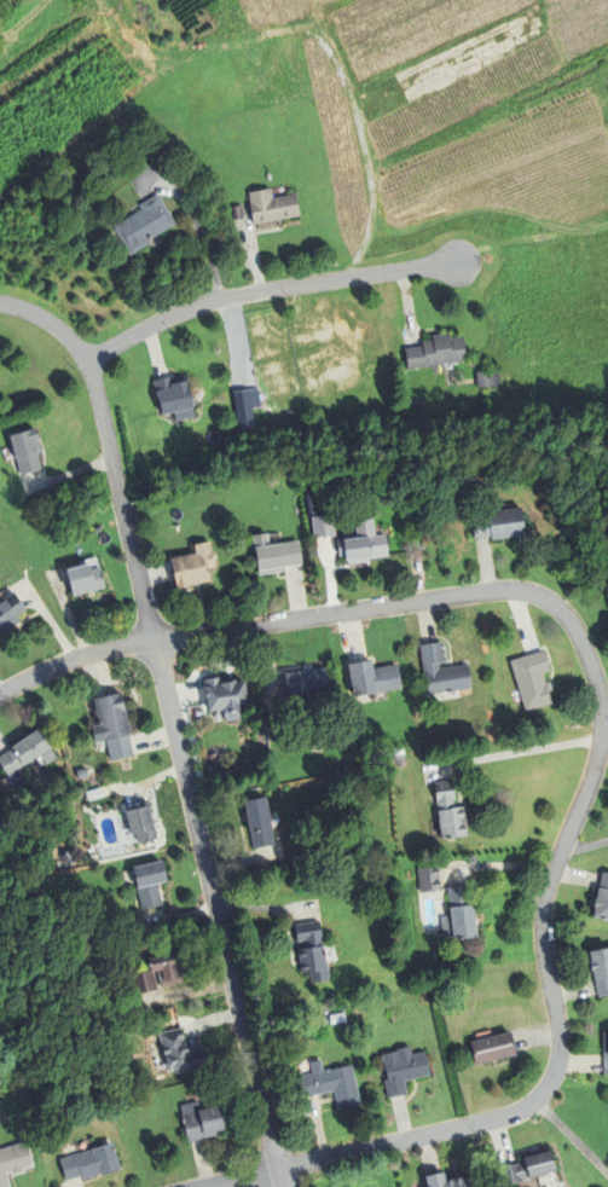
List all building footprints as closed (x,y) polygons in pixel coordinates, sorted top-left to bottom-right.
[(272,199),(296,195),(300,216),(254,225),(250,204),(250,203),(248,193),(271,189),(272,199)] [(147,238),(151,243),(131,256),(112,228),(133,215),(135,214),(143,209),(140,205),(157,195),(160,198),(175,225),(152,239),(150,236),(147,238)] [(464,342),(467,363),(409,371),(405,351),(423,348),(422,343),(433,341),(433,337),(450,335),(450,340),(463,337),(464,342)] [(474,371),(476,387),(497,385),(496,369),(474,371)] [(176,422),(174,413),(163,417),(162,415),(156,389),(154,381),(172,377),(174,384),(187,381),(193,406),(193,409),(192,409),(195,418),(176,422)] [(239,432),(233,393),(250,390),(256,428),(239,432)] [(34,444),(41,470),(21,476),(10,438),(30,432),(35,430),(39,441),(34,444)] [(488,513),(522,509),(526,538),(492,542),(492,538),(475,540),(473,514),(488,513)] [(315,539),(313,519),(332,516),(335,538),(315,539)] [(338,557),(337,542),(343,540),(357,539),(355,521),(374,520),(375,538),(387,537),(389,557),(371,558),(372,560),(346,563),(346,556),(338,557)] [(284,568),(285,573),(259,577),(255,549),(253,537),(268,534),(270,548),(280,545),(299,543),(302,566),(284,568)] [(208,569),(210,583),(176,590),(170,560),(196,555),(195,546),(210,543),(215,568),(208,569)] [(100,569),(105,589),(95,591),(73,597),(65,572),(89,566),(91,572),(100,569)] [(2,635),(0,631),(0,603),(5,600),(13,594),(25,612),(17,618),(19,624),(2,635)] [(440,671),(468,666),(473,690),(428,697),(424,673),(423,666),(419,647),(441,643),(445,664),(439,664),(440,671)] [(550,683),(552,691),(549,694),(552,706),(527,713),(511,662),(537,654),(544,653),(550,672),(543,674),(546,684),(550,683)] [(377,694),(354,699),(348,666),(372,661),(374,670),(398,666),(401,690),(377,694)] [(288,697),(285,674),(325,670),(328,693),(288,697)] [(236,682),(236,684),(245,683),(248,708),(239,710),(242,722),(226,724),(225,711),(209,713),(205,688),(204,681),(221,678),(222,684),(236,682)] [(99,726),(93,701),(121,694),(132,735),(129,736),(134,757),(111,763),(106,741),(104,742),(95,745),(92,728),(99,726)] [(8,777),(0,765),(0,758),(12,749),(11,749),(37,731),(51,749),(57,760),(46,768),(39,758),(24,768),(23,768),(8,777)] [(454,809),(465,807),(468,838),(441,841),(438,810),(438,804),(435,783),(453,782),(456,801),(453,801),(454,809)] [(87,801),(86,793),(100,789),(103,798),(87,801)] [(254,851),(245,803),(266,799),(276,846),(254,851)] [(137,835),(132,836),(126,813),(146,809),(151,826),(154,824),(157,840),(139,845),(137,835)] [(158,890),(162,908),(143,911),(133,869),(152,865),(162,863),(167,884),(160,885),(161,888),(158,890)] [(421,894),(418,867),(438,865),(440,892),(421,894)] [(601,874),(607,875),(607,923),(593,921),(598,891),(601,874)] [(471,908),(475,908),(477,940),(453,943),(453,938),(444,939),(441,919),(451,917),(451,909),(448,890),(469,887),(471,908)] [(311,974),(302,975),(295,927),(320,922),(328,972),(329,979),(312,980),(311,974)] [(590,950),(607,947),(607,995),(600,996),(596,980),(595,980),(590,950)] [(157,969),(151,971),(149,956),(181,950),(185,963),(175,966),(178,977),(161,982),(157,969)] [(151,971),(155,989),(138,992),(134,974),(151,971)] [(175,1070),(168,1072),(158,1033),(183,1027),(187,1050),(204,1047),(209,1065),(176,1073),(175,1070)] [(476,1064),(470,1041),(510,1031),(516,1054),(476,1064)] [(389,1079),(384,1062),(382,1054),(396,1050),(396,1049),(410,1046),(412,1055),(424,1052),(430,1075),(405,1082),(407,1094),(389,1099),(384,1081),(389,1079)] [(335,1090),(301,1098),(297,1076),(313,1073),(311,1062),(322,1060),(324,1071),(352,1065),(357,1085),(360,1104),(338,1108),(335,1090)] [(216,1131),(216,1136),(187,1143),(181,1116),(183,1116),(180,1106),(198,1101),(199,1110),(222,1104),(228,1128),(216,1131)] [(6,1174),(10,1186),(0,1186),(0,1149),(27,1142),(34,1165),(23,1169),(24,1171),(12,1175),(11,1171),(6,1174)] [(83,1180),(82,1176),(65,1182),(58,1160),(114,1143),(120,1165),(121,1169),(83,1180)] [(525,1157),(551,1150),(556,1170),(546,1172),(546,1175),(538,1177),(537,1175),(529,1177),(523,1179),(523,1180),(503,1186),(498,1168),(519,1163),(520,1164),(526,1163),(525,1157)] [(462,1175),(465,1186),(427,1186),(427,1185),(425,1176),(444,1171),(446,1180),(462,1175)]
